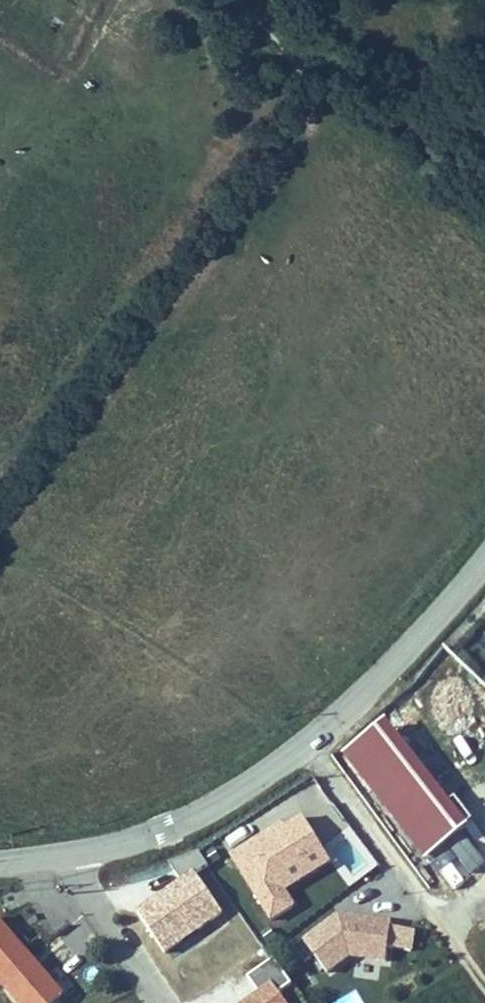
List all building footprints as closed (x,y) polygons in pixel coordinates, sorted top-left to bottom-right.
[(452,654),(418,685),(451,717),(474,694),(484,703),(484,685),(452,654)] [(421,699),(410,710),(421,723),(433,712),(421,699)] [(394,723),(359,750),(421,843),(435,864),(484,831),(484,828),(473,809),(464,792),(449,802),(394,723)] [(323,850),(304,819),(279,834),(276,830),(232,858),(272,921),(294,907),(277,879),(323,850)] [(354,827),(326,844),(349,884),(377,868),(354,827)] [(209,867),(199,853),(190,858),(170,865),(182,883),(138,914),(166,954),(183,942),(178,935),(194,924),(199,931),(223,914),(196,876),(209,867)] [(0,927),(0,960),(37,1002),(60,1002),(75,991),(14,916),(0,927)] [(340,917),(305,943),(327,973),(350,957),(387,962),(389,948),(411,952),(414,932),(391,928),(392,924),(340,917)] [(275,960),(248,979),(260,995),(248,1002),(286,1002),(280,994),(292,985),(275,960)] [(356,988),(327,1002),(364,1002),(356,988)]
